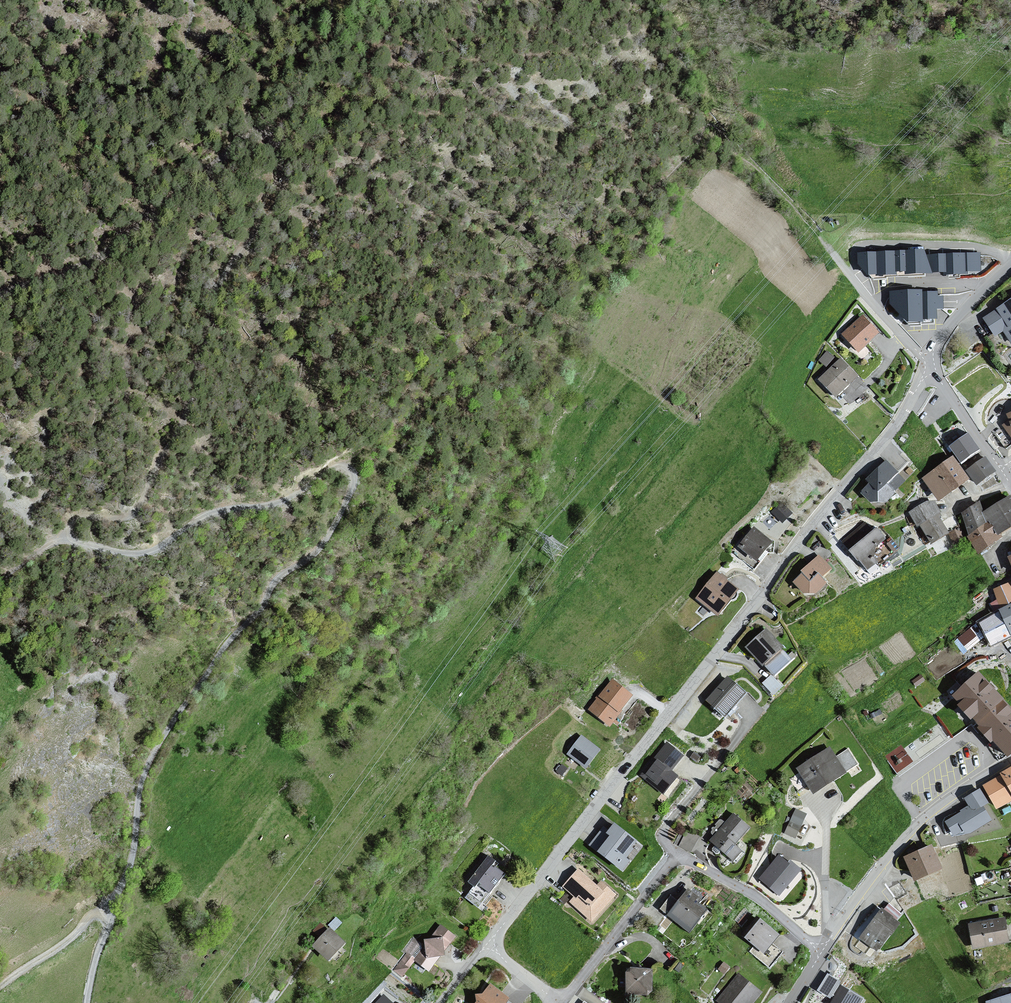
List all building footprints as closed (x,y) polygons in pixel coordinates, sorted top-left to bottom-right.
[(923,247),(857,250),(857,262),(865,273),(875,272),(875,274),(896,273),(895,269),(904,269),(904,272),(942,271),(942,274),(968,273),(968,270),(980,269),(980,252),(926,255),(923,247)] [(919,289),(889,290),(889,302),(905,319),(921,318),(921,314),(935,314),(934,306),(942,306),(942,295),(934,295),(934,292),(920,293),(919,289)] [(979,320),(993,342),(1006,334),(1010,342),(1010,300),(979,320)] [(860,313),(838,332),(859,355),(881,336),(860,313)] [(835,355),(813,377),(837,401),(859,379),(835,355)] [(1009,423),(1002,427),(1010,439),(1010,414),(1006,416),(1009,423)] [(965,430),(946,444),(963,467),(982,453),(965,430)] [(986,459),(967,473),(977,487),(997,474),(986,459)] [(954,460),(924,481),(940,504),(970,483),(954,460)] [(899,475),(886,463),(880,469),(876,465),(863,477),(867,483),(857,492),(872,505),(888,506),(897,496),(888,487),(899,475)] [(920,527),(933,547),(950,535),(937,516),(941,514),(928,495),(905,510),(918,529),(920,527)] [(983,515),(978,505),(961,515),(969,538),(968,539),(980,558),(1004,540),(1003,537),(1010,532),(1010,499),(1010,498),(983,515)] [(792,512),(782,502),(772,511),(782,521),(792,512)] [(869,517),(840,542),(868,576),(882,564),(873,554),(889,541),(869,517)] [(774,545),(755,530),(739,549),(758,565),(774,545)] [(888,542),(895,552),(901,548),(893,538),(888,542)] [(819,556),(799,575),(801,577),(793,585),(805,598),(817,598),(829,587),(824,581),(833,572),(819,556)] [(740,593),(716,574),(695,601),(720,621),(740,593)] [(993,593),(997,603),(990,606),(995,615),(979,625),(992,649),(1010,638),(1010,584),(993,593)] [(766,630),(746,649),(764,669),(785,651),(766,630)] [(950,693),(1005,756),(1010,751),(1010,708),(978,669),(950,693)] [(729,679),(706,703),(725,721),(748,698),(729,679)] [(613,681),(589,710),(610,728),(633,698),(613,681)] [(601,751),(581,736),(567,756),(587,770),(601,751)] [(897,770),(913,759),(902,742),(886,753),(897,770)] [(685,758),(666,743),(640,775),(663,795),(678,777),(673,773),(685,758)] [(847,768),(858,761),(849,746),(838,752),(847,768)] [(830,748),(796,770),(814,798),(848,776),(830,748)] [(982,783),(996,809),(1010,801),(1010,767),(982,783)] [(980,786),(963,796),(967,804),(959,809),(960,810),(945,819),(953,834),(962,829),(965,832),(971,830),(992,817),(985,805),(989,802),(980,786)] [(807,813),(795,808),(790,819),(801,824),(807,813)] [(733,813),(708,840),(733,862),(743,851),(736,845),(751,828),(733,813)] [(801,826),(790,821),(784,832),(795,838),(801,826)] [(603,829),(590,846),(623,872),(629,865),(627,860),(637,842),(614,824),(607,833),(603,829)] [(700,834),(685,832),(677,844),(690,852),(700,834)] [(932,846),(904,859),(916,883),(944,870),(932,846)] [(485,850),(462,878),(475,889),(479,884),(490,893),(504,877),(494,869),(499,862),(485,850)] [(787,863),(777,853),(756,877),(777,895),(802,868),(791,859),(787,863)] [(579,869),(562,889),(573,898),(570,904),(593,926),(618,896),(601,882),(597,887),(579,869)] [(686,887),(667,912),(691,931),(708,909),(703,905),(705,901),(686,887)] [(884,909),(860,940),(879,954),(901,924),(884,909)] [(1006,919),(968,926),(972,950),(1010,944),(1006,919)] [(761,920),(743,940),(763,956),(780,936),(761,920)] [(456,938),(440,926),(430,941),(424,941),(425,948),(413,961),(428,973),(441,958),(445,958),(445,953),(456,938)] [(328,932),(313,948),(329,964),(345,944),(328,932)] [(652,971),(625,970),(624,995),(651,996),(652,971)] [(716,1001),(718,1002),(757,1002),(763,995),(739,974),(716,1001)] [(839,983),(828,1002),(860,1002),(864,996),(839,983)] [(510,1000),(491,985),(483,995),(476,996),(476,1002),(508,1002),(510,1000)]
